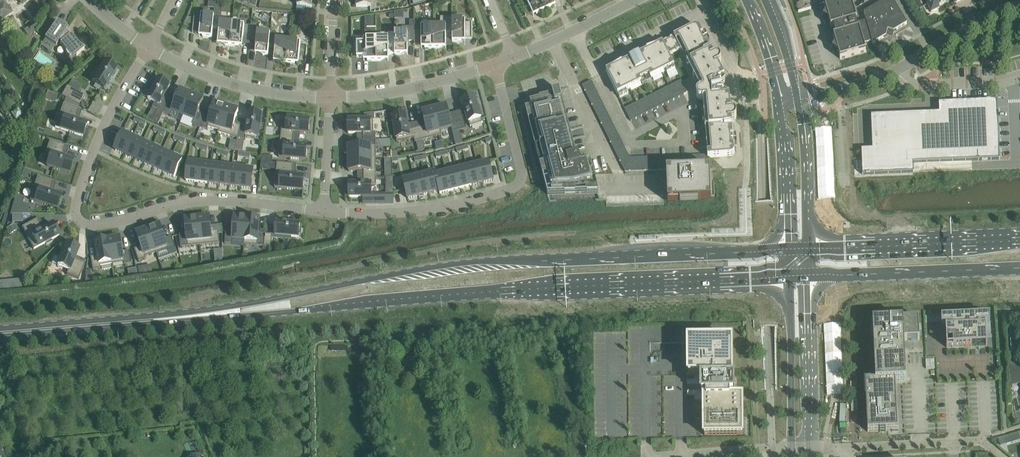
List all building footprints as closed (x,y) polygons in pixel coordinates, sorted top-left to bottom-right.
[(12,13),(2,0),(0,0),(0,22),(12,13)] [(520,3),(526,16),(532,13),(535,12),(537,15),(545,12),(544,9),(540,0),(518,0),(520,3)] [(544,9),(545,12),(549,9),(554,4),(555,3),(553,0),(540,0),(544,9)] [(832,15),(829,21),(831,28),(834,27),(837,36),(833,37),(835,44),(841,47),(838,52),(840,59),(866,52),(864,44),(872,42),(873,44),(886,36),(888,30),(894,32),(907,24),(902,15),(893,0),(887,0),(865,14),(866,21),(857,23),(856,20),(858,20),(852,0),(826,0),(828,4),(824,5),(826,12),(832,15)] [(929,3),(927,4),(931,12),(939,8),(938,6),(950,0),(928,0),(929,3)] [(214,17),(213,31),(219,31),(218,42),(225,46),(230,46),(231,41),(232,24),(233,22),(226,18),(222,17),(222,13),(215,13),(215,17),(214,17)] [(194,18),(193,33),(200,33),(203,34),(203,38),(212,38),(213,33),(213,31),(214,17),(212,16),(202,15),(195,15),(194,18)] [(441,17),(441,27),(434,27),(434,49),(439,49),(446,45),(446,35),(452,35),(452,21),(452,17),(441,17)] [(376,28),(374,28),(374,18),(365,18),(365,28),(367,28),(367,39),(364,39),(364,43),(357,43),(357,58),(368,58),(368,61),(376,61),(376,39),(376,28)] [(69,57),(72,53),(76,56),(83,50),(84,49),(79,45),(71,35),(69,36),(66,32),(68,28),(57,21),(45,39),(56,46),(60,44),(65,50),(66,53),(67,55),(69,57)] [(402,33),(395,33),(395,47),(395,55),(401,55),(408,52),(408,50),(408,41),(414,41),(414,45),(415,45),(415,27),(415,21),(409,21),(409,27),(407,27),(402,27),(402,33)] [(465,23),(465,21),(452,21),(452,35),(453,43),(462,42),(462,39),(472,39),(472,23),(465,23)] [(251,30),(250,44),(251,40),(257,41),(256,51),(263,55),(268,56),(269,51),(269,48),(270,34),(269,34),(259,28),(259,27),(258,27),(252,23),(252,22),(251,22),(251,26),(251,30)] [(231,41),(230,46),(239,47),(239,43),(243,44),(250,44),(251,30),(251,26),(245,26),(237,25),(233,24),(232,24),(231,41)] [(421,31),(415,31),(415,27),(415,45),(421,45),(425,47),(425,49),(434,49),(434,27),(421,27),(421,31)] [(674,38),(663,44),(663,43),(650,50),(652,53),(641,58),(639,55),(637,56),(631,59),(629,60),(631,63),(620,69),(618,66),(606,72),(619,98),(676,70),(669,57),(681,51),(700,90),(698,91),(698,92),(697,92),(697,93),(697,94),(696,95),(696,96),(697,97),(697,98),(698,98),(698,99),(699,99),(700,100),(701,100),(703,100),(708,155),(708,158),(731,156),(732,156),(733,155),(734,155),(734,154),(734,153),(735,153),(735,152),(734,146),(734,135),(733,136),(732,121),(733,121),(734,121),(735,120),(736,119),(737,118),(737,117),(737,116),(737,115),(736,114),(736,113),(735,112),(734,112),(733,111),(732,111),(731,111),(730,97),(730,95),(729,95),(729,94),(728,94),(727,93),(726,93),(722,93),(720,85),(723,84),(724,84),(724,83),(725,83),(725,82),(725,81),(725,80),(725,79),(718,65),(719,65),(720,64),(721,63),(721,62),(721,61),(721,60),(721,59),(720,58),(720,57),(719,57),(718,56),(717,56),(716,56),(715,56),(714,57),(707,44),(708,43),(703,34),(700,30),(700,29),(699,28),(698,27),(697,27),(696,27),(695,27),(694,28),(674,38)] [(388,33),(388,39),(376,39),(376,61),(381,61),(389,58),(389,47),(395,47),(395,33),(388,33)] [(269,48),(275,49),(274,59),(281,63),(286,64),(289,42),(277,41),(277,35),(270,34),(269,48)] [(301,43),(291,42),(289,42),(286,64),(295,64),(295,61),(306,62),(307,47),(300,47),(301,43)] [(115,70),(116,69),(105,62),(93,83),(104,89),(112,76),(114,77),(117,71),(115,70)] [(164,113),(169,102),(163,99),(170,86),(160,80),(159,80),(148,99),(159,105),(157,110),(164,113)] [(625,109),(631,121),(685,95),(686,94),(687,93),(687,92),(686,91),(681,81),(625,109)] [(67,86),(62,96),(65,98),(79,106),(85,96),(67,86)] [(577,158),(570,129),(562,97),(560,90),(552,92),(553,95),(540,98),(540,99),(530,102),(530,100),(530,101),(531,107),(525,108),(525,109),(526,109),(548,197),(599,194),(592,164),(582,167),(579,157),(577,158)] [(169,102),(164,113),(171,116),(173,112),(184,116),(192,95),(181,91),(175,104),(169,102)] [(204,100),(192,95),(184,116),(195,121),(193,125),(200,128),(204,116),(198,114),(204,100)] [(471,127),(483,123),(474,97),(462,101),(471,127)] [(65,98),(55,128),(82,137),(87,124),(75,121),(79,109),(78,109),(79,106),(65,98)] [(865,156),(854,156),(855,175),(905,173),(905,164),(992,160),(991,147),(983,148),(982,112),(969,112),(968,101),(931,103),(931,113),(863,115),(865,156)] [(218,133),(219,133),(227,107),(214,104),(210,118),(204,116),(200,128),(208,130),(208,128),(219,131),(218,133)] [(446,106),(434,109),(436,117),(440,131),(441,131),(451,128),(453,133),(460,131),(457,119),(450,121),(446,106)] [(227,107),(219,133),(238,139),(241,126),(234,125),(239,111),(227,107)] [(436,117),(434,109),(422,113),(426,127),(419,129),(423,141),(442,136),(441,131),(440,131),(436,117)] [(160,124),(164,114),(158,112),(154,122),(160,124)] [(241,126),(238,139),(245,140),(246,140),(246,138),(258,140),(262,115),(250,113),(247,128),(241,126)] [(423,141),(419,129),(409,131),(406,115),(393,117),(397,142),(414,139),(415,143),(423,141)] [(463,117),(457,119),(460,131),(466,129),(463,117)] [(281,138),(294,139),(294,132),(309,134),(310,121),(283,118),(281,138)] [(363,134),(363,140),(376,140),(376,133),(373,133),(373,120),(348,121),(348,134),(363,134)] [(4,142),(9,138),(5,133),(0,137),(4,142)] [(125,155),(133,138),(123,133),(115,150),(125,155)] [(143,142),(133,138),(125,155),(135,159),(143,142)] [(293,146),(294,139),(281,138),(279,158),(306,160),(308,147),(293,146)] [(236,147),(235,151),(243,152),(245,140),(238,139),(236,147)] [(376,140),(363,140),(363,146),(349,147),(349,159),(376,159),(376,140)] [(69,173),(73,161),(62,157),(66,146),(50,141),(46,154),(50,155),(47,166),(69,173)] [(153,147),(143,142),(135,159),(145,164),(153,147)] [(624,146),(615,151),(626,172),(708,169),(708,158),(708,155),(630,158),(624,146)] [(145,164),(154,169),(162,151),(153,147),(145,164)] [(164,173),(172,156),(162,151),(154,169),(164,173)] [(183,161),(172,156),(164,173),(174,178),(183,161)] [(364,172),(364,178),(376,178),(376,159),(349,159),(349,172),(364,172)] [(197,183),(200,164),(188,162),(186,181),(197,183)] [(478,165),(482,183),(493,181),(489,162),(478,165)] [(294,165),(277,163),(275,188),(303,191),(305,178),(293,177),(294,165)] [(210,165),(200,164),(197,183),(208,184),(210,165)] [(208,184),(219,185),(221,166),(210,165),(208,184)] [(478,165),(467,168),(472,186),(482,183),(478,165)] [(221,166),(219,185),(229,187),(232,168),(221,166)] [(240,188),(242,169),(232,168),(229,187),(240,188)] [(472,186),(467,168),(465,168),(457,170),(461,189),(472,186)] [(254,170),(242,169),(240,188),(252,189),(254,170)] [(669,194),(709,193),(708,169),(669,171),(669,194)] [(451,191),(461,189),(457,170),(446,173),(451,191)] [(429,194),(439,191),(440,191),(436,175),(436,172),(425,175),(429,194)] [(440,191),(439,191),(440,194),(451,191),(446,173),(436,175),(440,191)] [(425,175),(414,178),(419,196),(429,194),(425,175)] [(38,176),(30,200),(57,209),(61,196),(50,193),(53,181),(38,176)] [(376,178),(364,178),(364,184),(349,185),(349,198),(364,197),(364,204),(393,204),(393,196),(372,196),(372,185),(376,185),(376,178)] [(419,196),(414,178),(403,181),(408,199),(419,196)] [(16,195),(10,214),(12,214),(22,214),(25,214),(27,210),(28,206),(22,204),(24,198),(16,195)] [(12,214),(12,222),(22,222),(22,214),(12,214)] [(198,218),(200,246),(220,244),(219,231),(212,232),(210,217),(198,218)] [(247,221),(247,218),(234,217),(233,232),(226,231),(225,244),(233,244),(233,240),(244,241),(245,241),(247,221)] [(181,248),(200,246),(198,218),(185,220),(187,234),(180,235),(181,248)] [(259,219),(247,218),(247,221),(245,241),(244,241),(244,245),(264,247),(265,235),(258,234),(259,219)] [(57,233),(59,232),(56,227),(54,228),(53,224),(42,230),(37,220),(22,228),(34,249),(46,243),(47,245),(52,242),(51,240),(59,236),(57,233)] [(300,228),(300,225),(277,223),(276,236),(299,238),(300,234),(301,235),(302,228),(300,228)] [(14,225),(6,229),(9,234),(17,230),(14,225)] [(148,229),(157,253),(168,249),(169,251),(176,249),(172,237),(165,239),(160,225),(148,229)] [(146,257),(157,253),(148,229),(137,234),(142,248),(135,250),(139,262),(146,259),(146,257)] [(265,235),(264,247),(272,248),(273,235),(265,235)] [(108,240),(112,265),(124,263),(124,265),(132,264),(130,251),(123,252),(120,238),(108,240)] [(101,267),(112,265),(108,240),(96,242),(98,257),(91,258),(94,270),(101,269),(101,267)] [(58,266),(69,270),(67,274),(79,280),(85,264),(74,260),(79,249),(66,244),(58,266)] [(87,271),(84,286),(93,284),(90,270),(87,271)] [(20,281),(5,282),(6,292),(21,290),(20,281)] [(987,346),(986,324),(990,324),(990,316),(941,318),(942,327),(946,326),(947,348),(969,347),(971,347),(972,346),(986,345),(986,346),(987,346)] [(880,432),(886,432),(886,431),(892,431),(892,432),(899,431),(898,408),(897,408),(896,382),(906,381),(905,350),(905,347),(904,347),(904,341),(920,340),(919,319),(883,321),(883,320),(871,321),(872,338),(873,338),(873,342),(876,382),(865,382),(868,432),(880,432)] [(733,383),(733,379),(729,379),(729,375),(732,375),(731,341),(689,342),(689,376),(706,376),(707,381),(707,384),(700,384),(700,390),(707,390),(707,393),(707,395),(707,398),(704,398),(705,436),(742,435),(742,398),(730,398),(730,394),(734,394),(734,390),(735,390),(735,383),(733,383)] [(1011,385),(1011,386),(1019,384),(1019,368),(1011,363),(1010,363),(1011,385)] [(1011,443),(1009,437),(999,440),(1001,446),(1011,443)]
